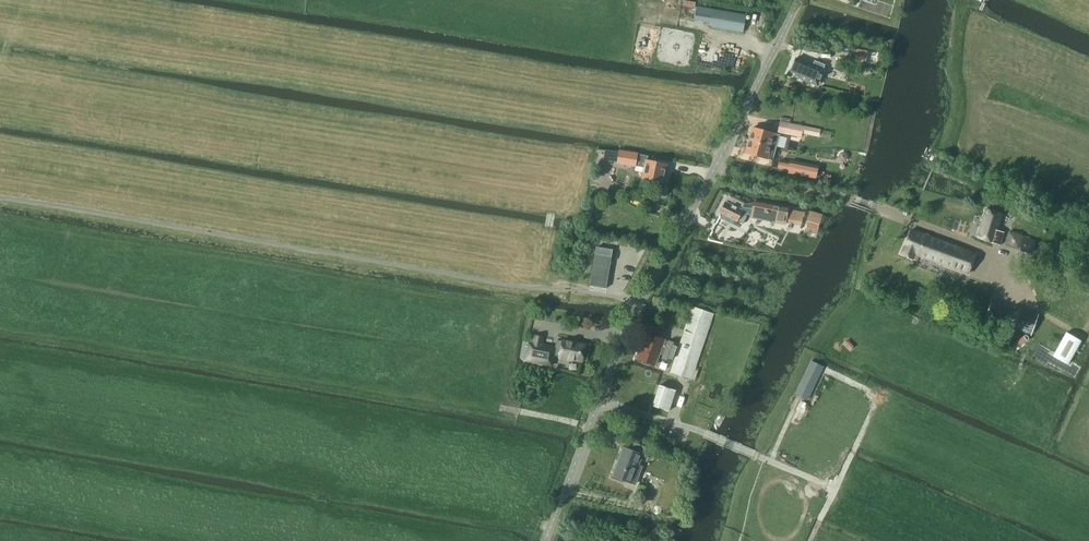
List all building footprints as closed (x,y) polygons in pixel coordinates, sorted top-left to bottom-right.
[(696,6),(694,19),(711,22),(710,26),(742,32),(745,15),(713,9),(696,6)] [(873,45),(867,66),(874,68),(880,47),(873,45)] [(865,64),(867,51),(854,49),(852,62),(865,64)] [(795,58),(788,74),(815,85),(817,86),(822,72),(825,65),(814,61),(812,65),(795,58)] [(780,122),(778,134),(801,138),(802,134),(819,138),(821,130),(780,122)] [(752,127),(749,140),(776,147),(779,135),(752,127)] [(749,140),(745,153),(772,160),(776,147),(749,140)] [(620,151),(618,164),(637,167),(637,166),(646,167),(647,162),(648,162),(649,155),(639,154),(620,151)] [(840,154),(839,158),(842,162),(846,161),(848,157),(845,153),(840,154)] [(778,161),(777,169),(788,171),(787,172),(787,175),(790,175),(796,176),(798,177),(816,180),(817,177),(817,175),(819,167),(792,161),(790,161),(789,164),(778,161)] [(646,167),(643,179),(662,184),(666,166),(648,162),(647,162),(646,167)] [(729,197),(721,213),(742,224),(747,215),(751,215),(783,222),(783,221),(801,225),(803,217),(804,217),(804,213),(759,204),(754,203),(744,204),(744,203),(740,201),(740,202),(737,200),(739,197),(735,196),(733,199),(729,197)] [(985,209),(977,237),(993,243),(1000,245),(1004,232),(997,230),(1002,214),(985,209)] [(809,211),(806,221),(815,223),(819,224),(822,214),(809,211)] [(806,221),(804,229),(813,231),(815,223),(806,221)] [(968,273),(975,254),(911,229),(900,253),(916,259),(918,255),(968,273)] [(1008,232),(1005,245),(1017,249),(1021,236),(1008,232)] [(800,235),(797,243),(806,246),(808,238),(800,235)] [(596,247),(589,286),(606,288),(612,250),(596,247)] [(690,380),(712,314),(691,307),(669,373),(690,380)] [(1014,310),(1009,323),(1032,331),(1036,318),(1014,310)] [(1065,332),(1052,356),(1067,365),(1081,341),(1065,332)] [(670,362),(676,344),(668,341),(667,342),(663,341),(664,339),(647,333),(638,358),(642,360),(643,363),(648,365),(650,363),(655,365),(658,354),(662,355),(661,359),(670,362)] [(526,350),(524,360),(551,365),(553,355),(559,356),(559,357),(582,362),(585,344),(562,340),(562,341),(556,340),(555,348),(552,347),(552,346),(541,344),(543,337),(534,335),(531,351),(526,350)] [(800,381),(794,394),(806,400),(812,386),(822,365),(810,359),(800,381)] [(659,385),(652,407),(669,412),(676,391),(659,385)] [(639,438),(643,428),(630,423),(626,433),(639,438)] [(651,453),(651,450),(634,443),(631,451),(623,448),(613,475),(635,483),(641,467),(638,465),(642,454),(649,457),(651,453)]
